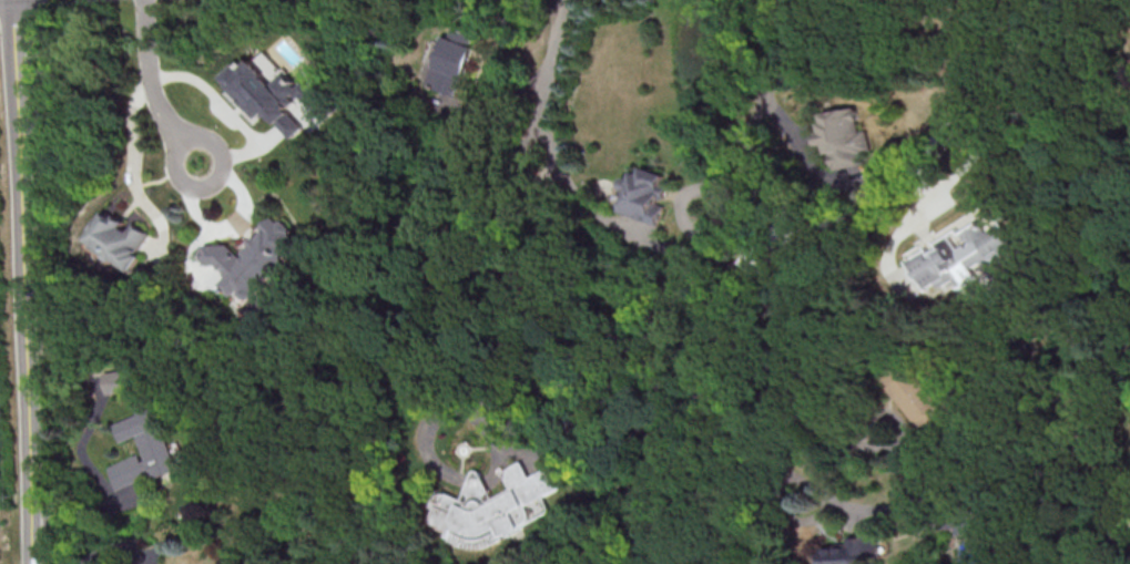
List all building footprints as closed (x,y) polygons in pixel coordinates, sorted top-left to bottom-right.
[(460,97),(478,46),(474,44),(478,33),(456,26),(453,36),(446,34),(428,86),(460,97)] [(300,88),(269,51),(248,68),(243,62),(226,76),(262,119),(270,112),(293,139),(306,128),(290,108),(306,94),(324,116),(335,107),(327,98),(333,93),(320,78),(312,85),(309,81),(300,88)] [(819,113),(822,131),(816,132),(818,145),(825,144),(830,169),(860,163),(858,152),(868,150),(865,129),(858,130),(853,107),(819,113)] [(660,224),(666,205),(663,204),(668,185),(664,184),(667,174),(645,167),(643,173),(632,170),(623,200),(617,199),(617,201),(623,203),(621,213),(660,224)] [(150,233),(134,223),(131,227),(102,211),(84,242),(130,269),(150,233)] [(241,255),(229,244),(204,244),(204,264),(217,264),(230,277),(224,283),(235,293),(244,293),(252,300),(305,245),(295,235),(294,227),(284,218),(271,218),(263,227),(263,232),(241,255)] [(1018,249),(1003,222),(985,232),(980,222),(960,233),(964,239),(956,243),(951,234),(935,243),(937,246),(910,260),(926,289),(937,283),(939,287),(953,279),(956,284),(1018,249)] [(108,394),(143,390),(141,367),(106,371),(108,394)] [(890,387),(921,429),(946,410),(915,368),(890,387)] [(109,465),(117,490),(179,469),(159,407),(115,422),(122,441),(138,436),(143,453),(109,465)] [(555,511),(548,497),(566,489),(555,467),(536,477),(528,461),(507,471),(515,488),(496,497),(483,471),(475,468),(468,492),(472,500),(438,490),(428,524),(451,531),(456,543),(484,550),(525,530),(527,524),(555,511)] [(944,517),(945,529),(953,528),(954,534),(969,534),(968,516),(944,517)] [(848,535),(849,544),(819,548),(821,563),(862,563),(861,558),(881,555),(877,531),(848,535)]
